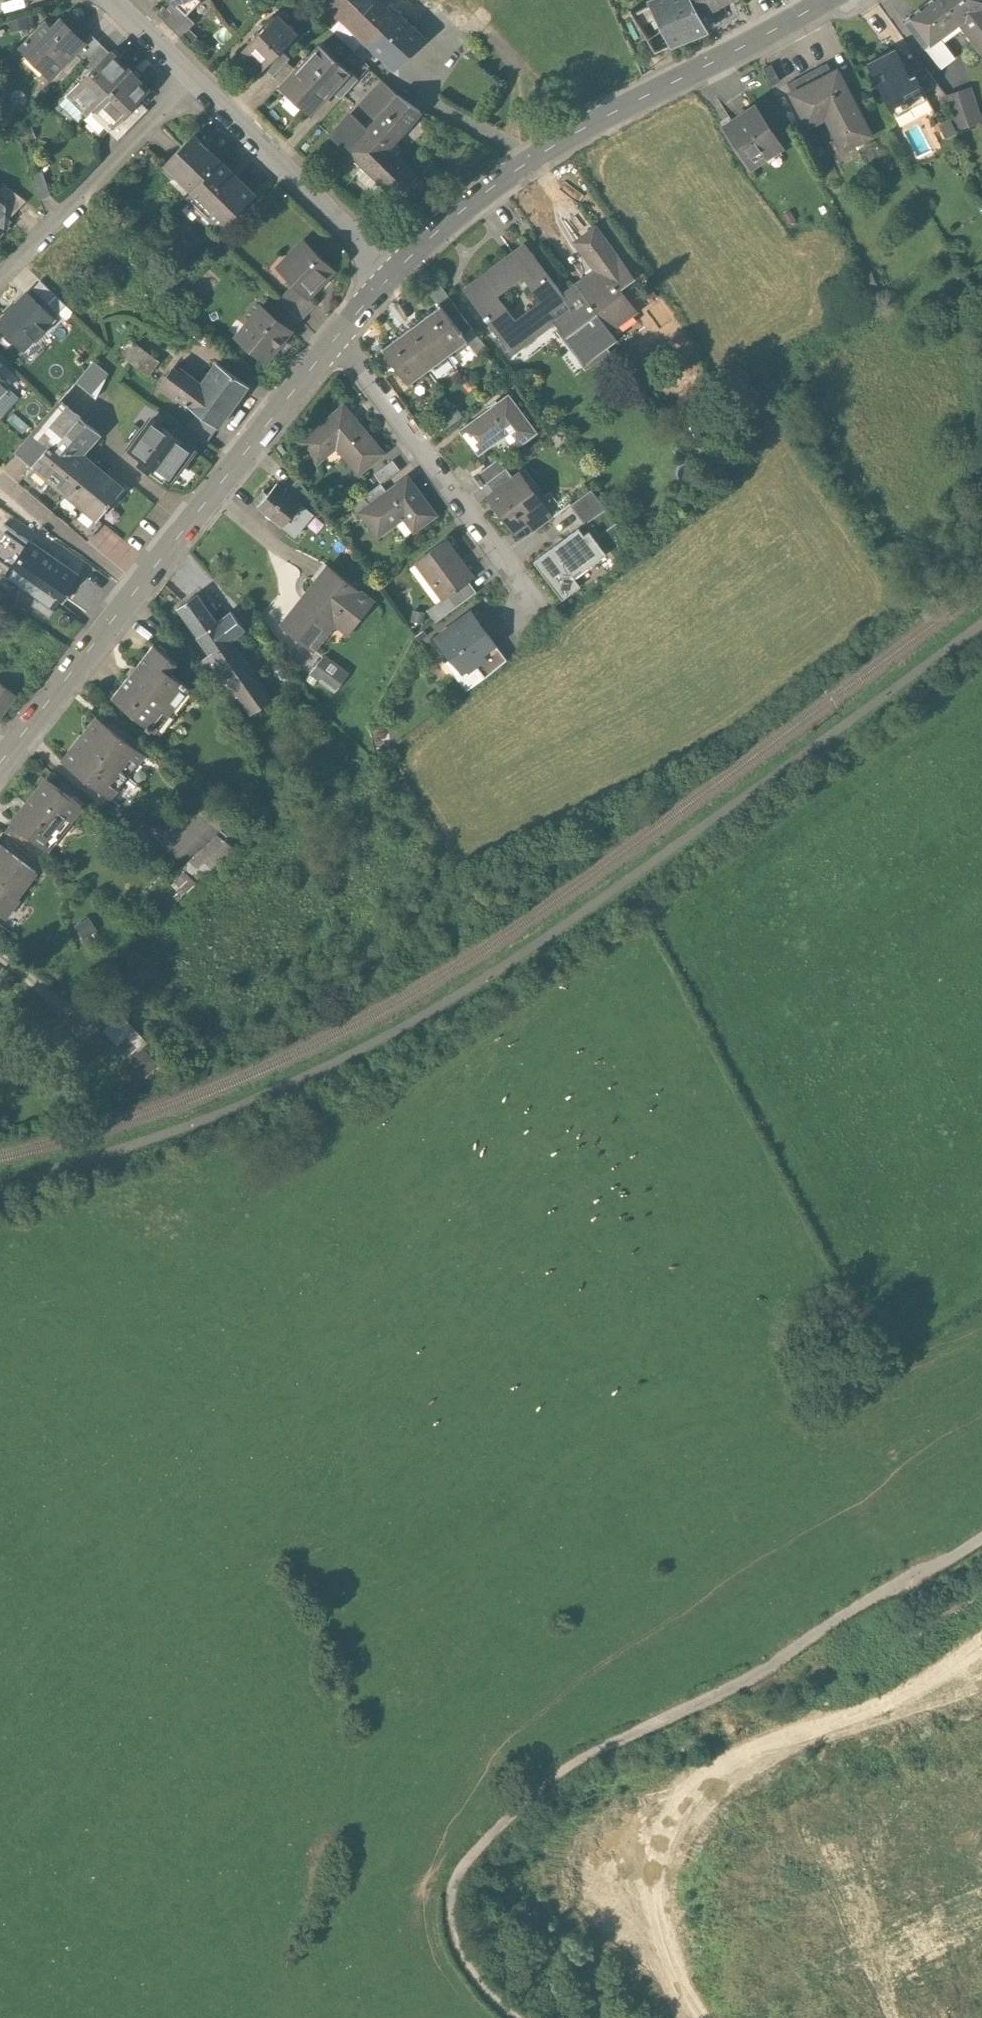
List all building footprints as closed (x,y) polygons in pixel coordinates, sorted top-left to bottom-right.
[(174,12),(201,0),(162,0),(174,12)] [(381,0),(331,0),(327,4),(395,66),(424,36),(402,13),(399,17),(381,0)] [(691,0),(655,0),(629,11),(654,53),(707,30),(699,16),(691,0)] [(699,16),(722,4),(728,0),(691,0),(699,16)] [(934,3),(955,32),(974,58),(981,53),(981,4),(979,0),(938,0),(934,3)] [(923,55),(955,32),(934,3),(902,26),(923,55)] [(301,40),(278,17),(241,56),(264,78),(301,40)] [(89,46),(61,20),(51,30),(45,24),(17,53),(51,86),(89,46)] [(354,80),(319,48),(279,92),(314,123),(354,80)] [(63,100),(83,121),(132,74),(112,52),(63,100)] [(916,93),(893,52),(861,70),(884,111),(916,93)] [(872,143),(837,72),(784,98),(802,136),(820,127),(836,161),(872,143)] [(153,95),(132,74),(83,121),(104,142),(153,95)] [(375,121),(367,130),(388,149),(395,142),(421,112),(398,96),(383,82),(360,106),(375,121)] [(976,88),(953,94),(962,129),(981,124),(981,111),(976,88)] [(782,154),(753,109),(717,132),(746,177),(782,154)] [(347,151),(367,130),(353,115),(332,138),(347,151)] [(388,149),(367,130),(347,151),(367,170),(370,173),(390,150),(388,149)] [(161,174),(195,206),(229,170),(195,138),(161,174)] [(416,175),(390,150),(370,173),(381,183),(395,197),(416,175)] [(263,202),(229,170),(195,206),(229,238),(263,202)] [(370,173),(367,170),(357,181),(371,193),(381,183),(370,173)] [(3,215),(8,220),(26,202),(6,186),(0,193),(0,210),(4,213),(3,214),(3,215)] [(598,228),(573,246),(594,274),(577,286),(614,337),(641,317),(625,295),(640,285),(598,228)] [(338,276),(303,242),(274,270),(309,305),(338,276)] [(512,360),(555,328),(586,371),(621,346),(614,337),(577,286),(564,296),(527,245),(463,292),(512,360)] [(66,306),(40,282),(32,290),(58,315),(66,306)] [(53,318),(28,294),(0,323),(0,327),(23,349),(33,339),(35,342),(46,331),(43,328),(53,318)] [(290,329),(260,306),(232,344),(262,366),(290,329)] [(441,310),(421,325),(450,362),(470,347),(441,310)] [(421,325),(401,340),(430,378),(450,362),(421,325)] [(410,393),(430,378),(401,340),(382,355),(410,393)] [(126,352),(149,367),(156,356),(133,341),(126,352)] [(108,375),(93,361),(77,382),(96,399),(108,375)] [(249,387),(220,366),(206,386),(180,368),(167,387),(221,426),(249,387)] [(9,385),(0,377),(0,395),(9,385)] [(509,399),(460,434),(478,459),(505,440),(518,456),(539,441),(509,399)] [(60,402),(45,420),(85,453),(101,435),(60,402)] [(388,460),(346,407),(296,446),(316,471),(338,453),(360,482),(388,460)] [(124,489),(85,453),(45,420),(17,453),(34,467),(98,521),(124,489)] [(197,458),(157,428),(136,455),(176,485),(197,458)] [(487,491),(515,479),(506,459),(478,471),(487,491)] [(556,522),(522,476),(487,501),(515,540),(530,529),(536,536),(556,522)] [(440,520),(409,479),(358,516),(379,544),(404,525),(414,539),(440,520)] [(317,517),(276,487),(256,513),(297,544),(317,517)] [(576,502),(589,521),(610,507),(596,488),(576,502)] [(578,504),(556,514),(566,536),(588,526),(578,504)] [(582,532),(532,569),(562,609),(591,587),(586,580),(607,565),(582,532)] [(443,607),(476,582),(446,543),(413,567),(443,607)] [(82,580),(28,544),(2,582),(56,618),(82,580)] [(378,608),(325,568),(276,633),(314,661),(337,630),(352,642),(378,608)] [(210,664),(234,648),(247,640),(233,619),(219,629),(202,603),(179,618),(210,664)] [(498,650),(471,614),(437,639),(452,660),(456,656),(468,672),(498,650)] [(275,708),(234,648),(210,664),(251,724),(275,708)] [(180,675),(152,654),(112,707),(157,741),(190,698),(172,685),(180,675)] [(312,674),(338,692),(352,672),(327,654),(312,674)] [(19,699),(0,684),(0,723),(19,699)] [(97,721),(78,745),(132,787),(151,763),(97,721)] [(113,811),(132,787),(78,745),(59,769),(113,811)] [(85,815),(44,784),(8,830),(49,861),(85,815)] [(237,856),(217,838),(184,869),(203,885),(237,856)] [(0,849),(0,924),(6,929),(42,882),(0,849)]
